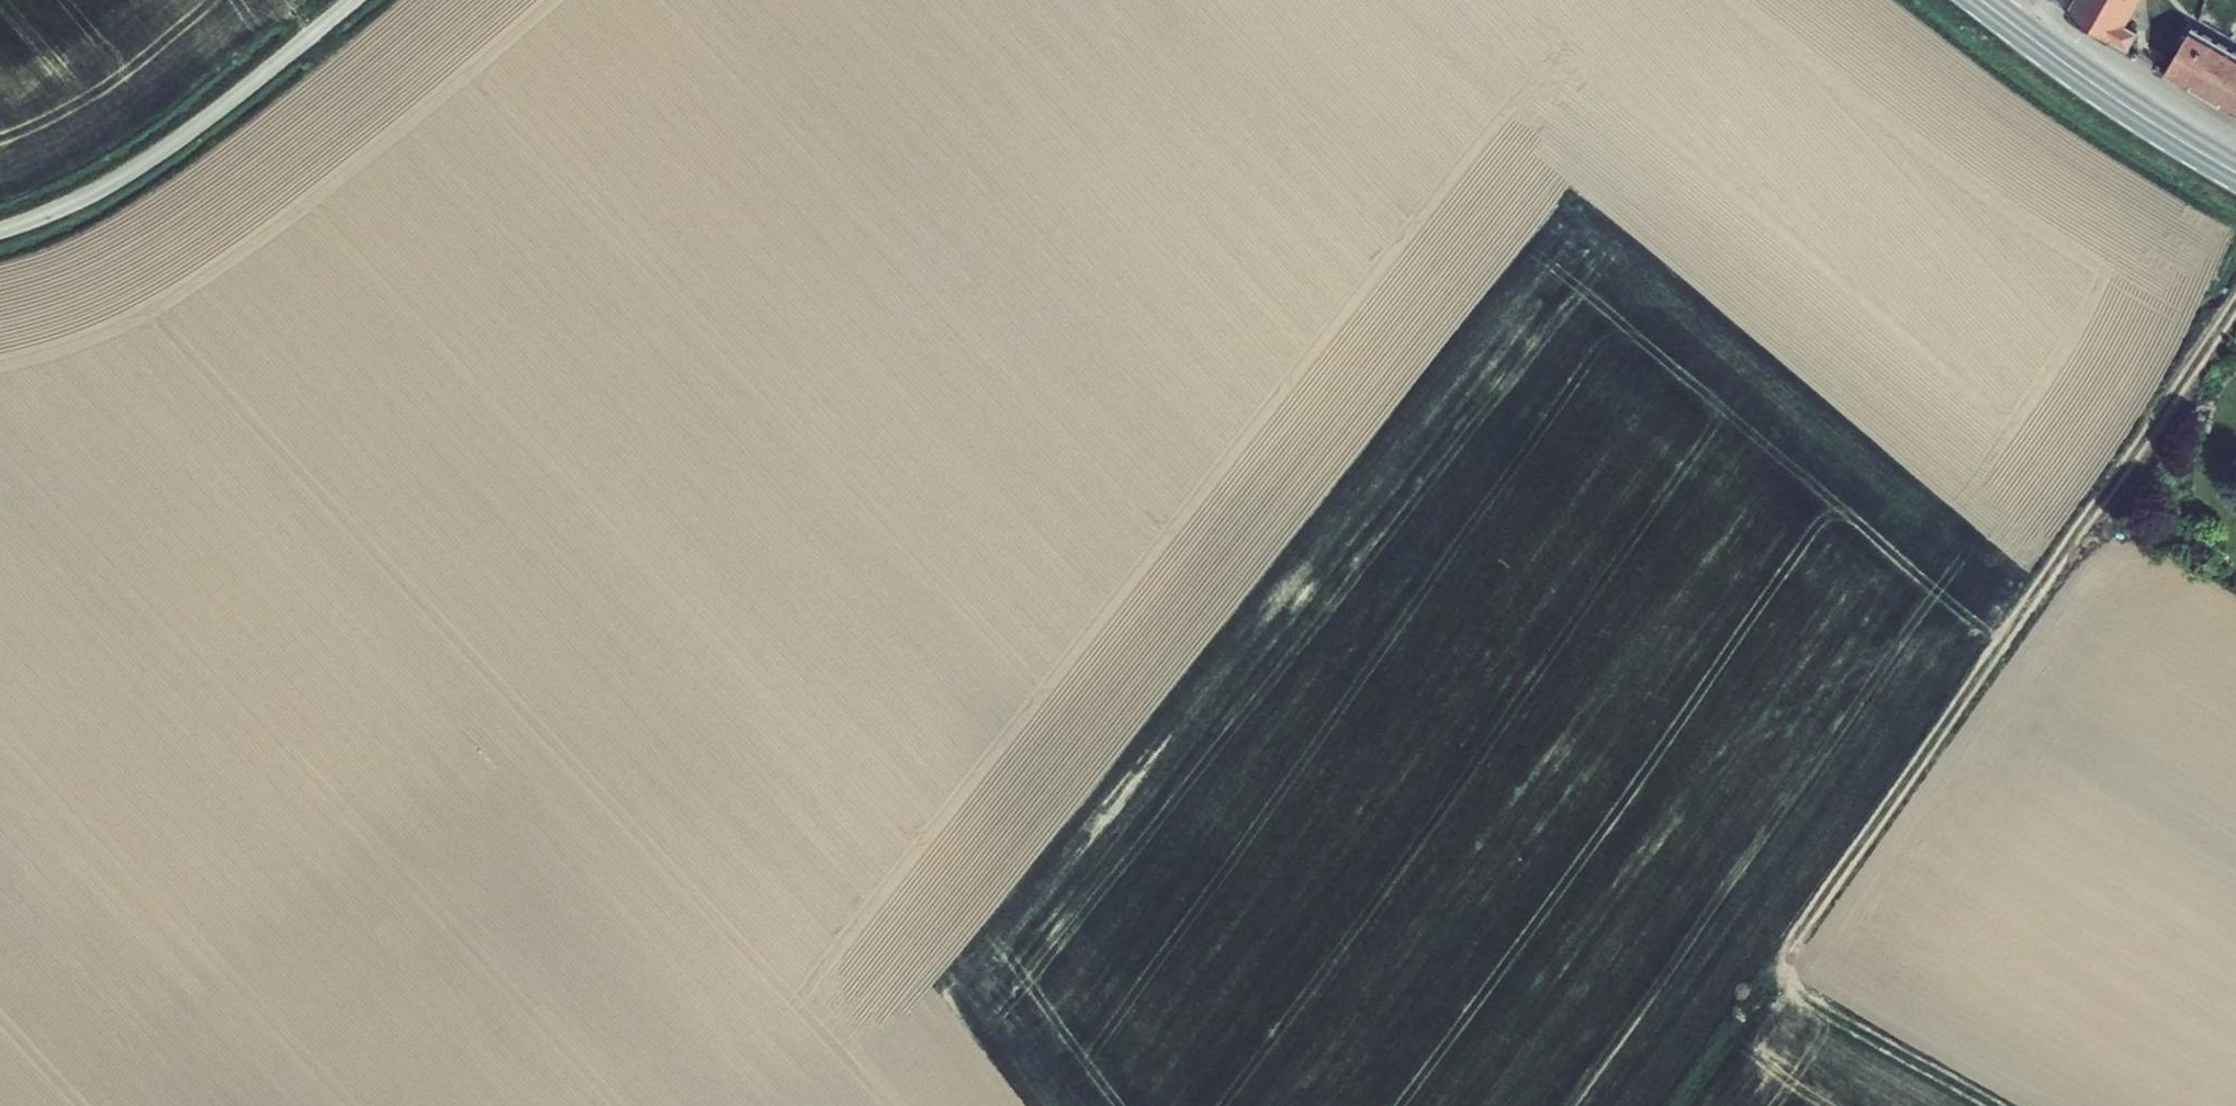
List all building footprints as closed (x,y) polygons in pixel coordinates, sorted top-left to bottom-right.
[(2066,15),(2113,41),(2113,43),(2129,52),(2140,33),(2128,26),(2142,0),(2075,0),(2066,15)] [(2192,28),(2164,76),(2235,118),(2235,53),(2192,28)]
